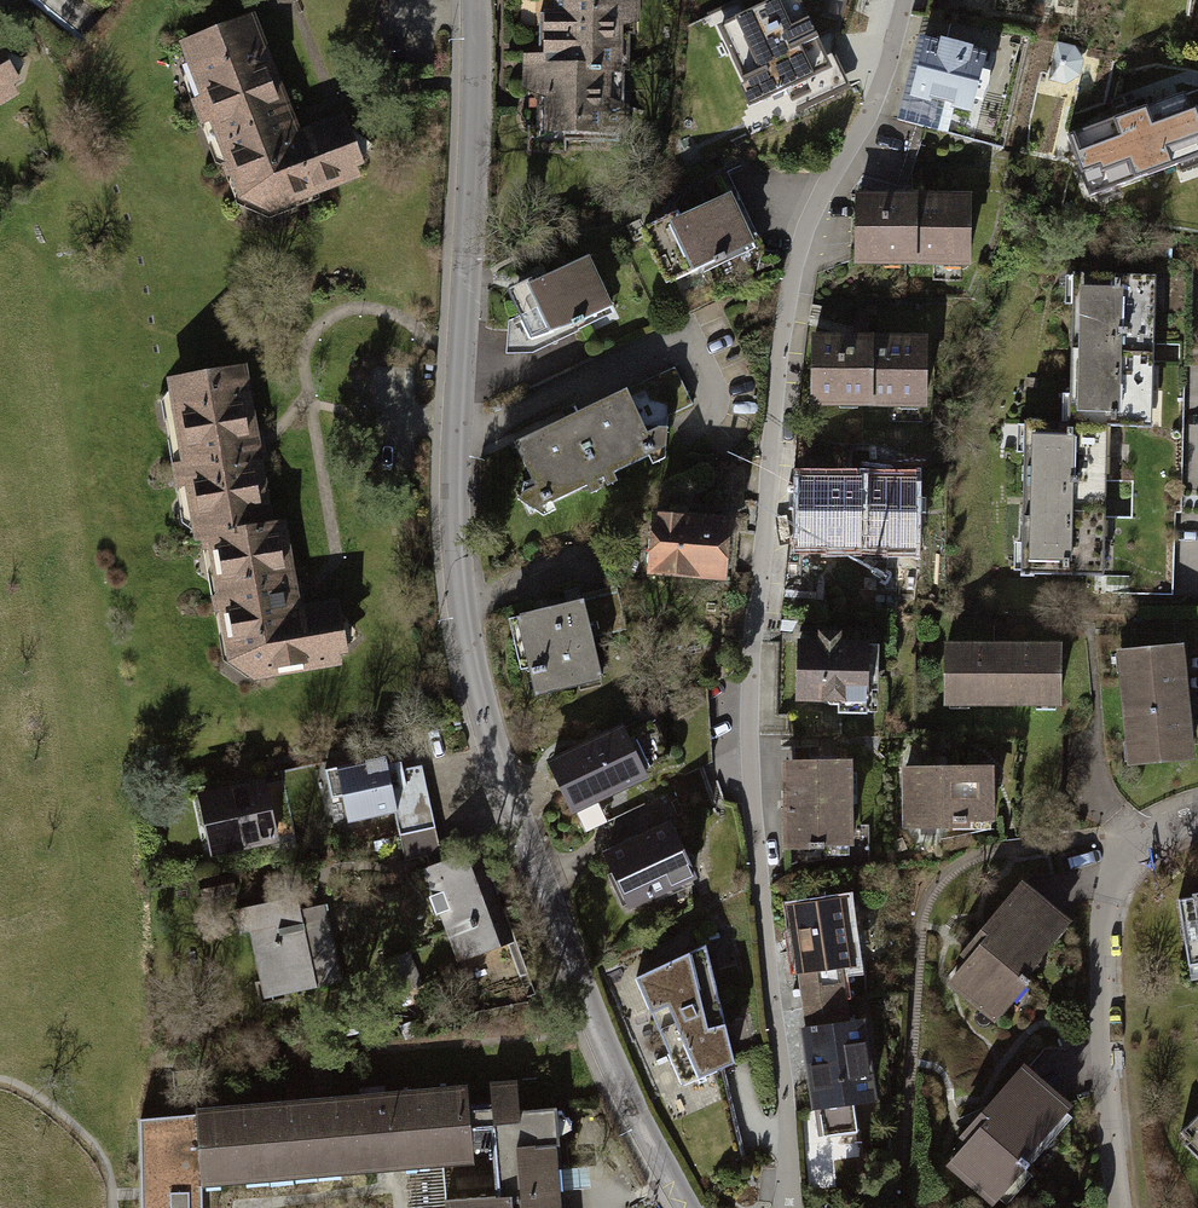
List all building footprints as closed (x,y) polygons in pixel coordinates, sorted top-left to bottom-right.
[(547,60),(524,60),(525,100),(539,100),(540,141),(625,140),(622,0),(546,0),(547,60)] [(717,20),(751,95),(828,61),(801,0),(762,0),(717,20)] [(254,17),(179,48),(238,204),(266,217),(364,181),(343,119),(301,135),(254,17)] [(993,54),(929,35),(907,109),(971,128),(993,54)] [(22,96),(0,60),(0,109),(22,96)] [(1068,137),(1091,205),(1197,169),(1197,146),(1182,98),(1068,137)] [(857,194),(857,268),(969,268),(969,195),(857,194)] [(734,200),(645,237),(668,290),(756,254),(734,200)] [(585,264),(508,299),(532,352),(609,317),(585,264)] [(1154,428),(1153,285),(1066,285),(1067,426),(1022,427),(1023,574),(1104,574),(1103,428),(1154,428)] [(928,343),(821,342),(820,410),(927,412),(928,343)] [(246,371),(163,386),(193,551),(210,548),(235,687),(351,666),(340,604),(303,611),(287,521),(274,524),(246,371)] [(626,396),(513,449),(544,515),(657,462),(626,396)] [(911,484),(803,483),(802,552),(911,552),(911,484)] [(730,524),(652,519),(648,582),(726,587),(730,524)] [(602,688),(584,607),(513,623),(531,703),(602,688)] [(877,640),(795,641),(796,706),(878,705),(877,640)] [(1059,640),(946,642),(947,699),(1060,698),(1059,640)] [(1184,640),(1119,645),(1130,763),(1194,757),(1184,640)] [(631,733),(644,779),(672,771),(659,725),(631,733)] [(614,731),(545,766),(571,818),(641,783),(614,731)] [(852,757),(788,758),(790,844),(854,843),(852,757)] [(993,765),(903,767),(905,824),(994,821),(993,765)] [(379,767),(327,779),(339,831),(391,819),(379,767)] [(273,784),(195,800),(207,863),(285,848),(273,784)] [(671,830),(602,859),(625,915),(694,886),(671,830)] [(475,861),(423,881),(466,992),(518,972),(475,861)] [(1076,917),(1024,875),(961,952),(968,958),(948,982),(997,1022),(1034,977),(1030,973),(1076,917)] [(1178,904),(1189,986),(1197,985),(1197,901),(1178,904)] [(300,904),(242,915),(260,1003),(317,991),(300,904)] [(847,904),(791,911),(805,1019),(845,1014),(841,978),(856,976),(847,904)] [(705,953),(636,992),(681,1091),(731,1070),(705,953)] [(851,1033),(806,1038),(817,1153),(863,1149),(851,1033)] [(1074,1104),(1025,1061),(959,1136),(965,1142),(945,1165),(993,1206),(1032,1162),(1026,1157),(1074,1104)] [(193,1112),(201,1185),(474,1162),(471,1128),(491,1126),(496,1194),(445,1199),(445,1207),(565,1207),(556,1107),(519,1108),(516,1079),(491,1081),(493,1106),(469,1108),(466,1083),(192,1106),(193,1112)] [(193,1112),(168,1116),(142,1119),(142,1185),(142,1193),(143,1207),(201,1207),(201,1185),(193,1112)]
